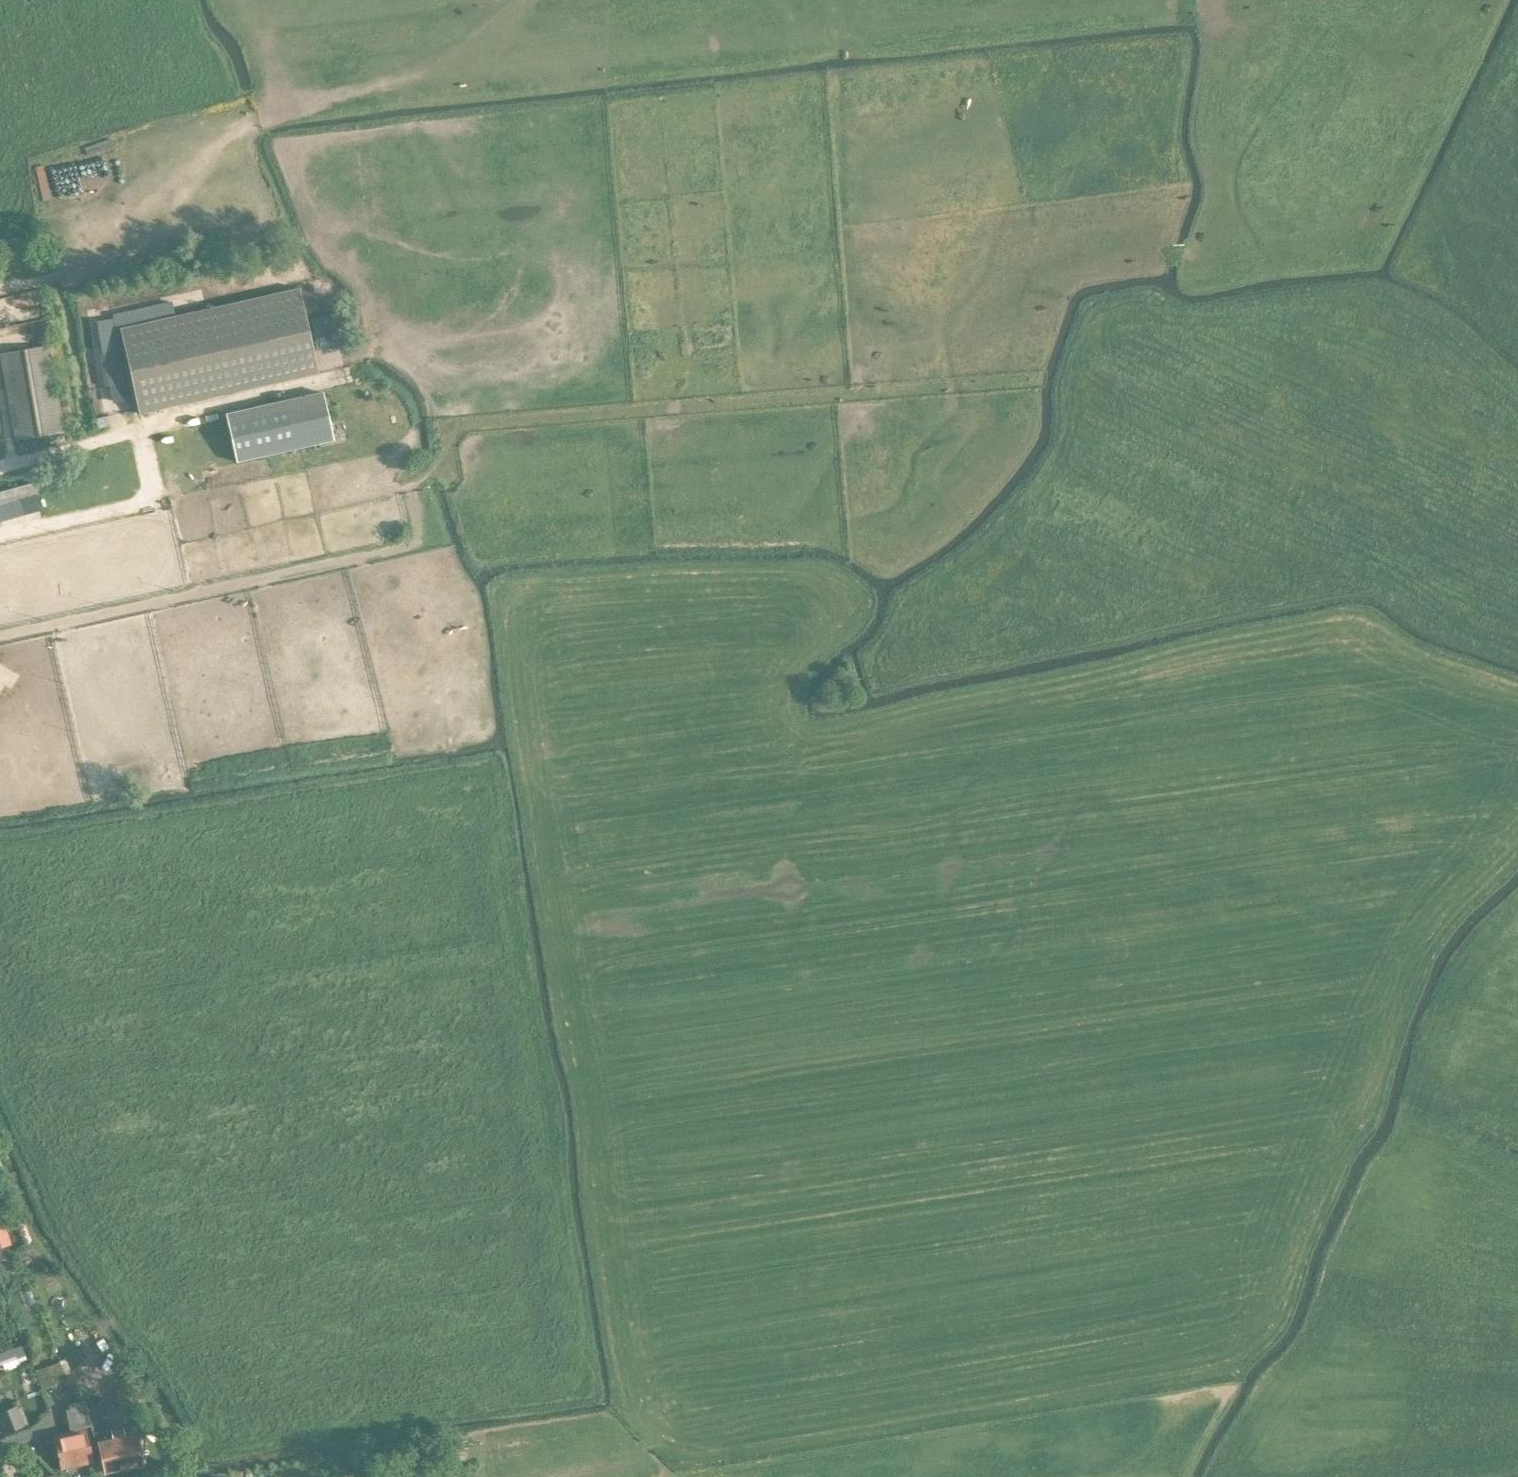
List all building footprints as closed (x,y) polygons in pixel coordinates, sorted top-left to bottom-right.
[(120,326),(138,410),(316,372),(299,286),(120,326)] [(0,348),(0,380),(10,433),(59,424),(44,340),(0,348)] [(124,350),(107,351),(109,401),(126,400),(124,350)] [(333,439),(322,392),(224,414),(235,461),(333,439)] [(23,1219),(12,1223),(19,1246),(31,1242),(23,1219)] [(9,1244),(2,1224),(0,1224),(0,1247),(9,1244)] [(21,1346),(0,1354),(0,1365),(24,1355),(21,1346)] [(137,1385),(114,1390),(120,1418),(143,1413),(137,1385)] [(0,1413),(0,1422),(4,1433),(23,1426),(16,1407),(0,1413)] [(88,1418),(86,1408),(70,1411),(73,1421),(88,1418)] [(53,1437),(60,1468),(93,1460),(85,1430),(53,1437)] [(135,1435),(99,1444),(98,1444),(106,1472),(142,1463),(135,1435)]
